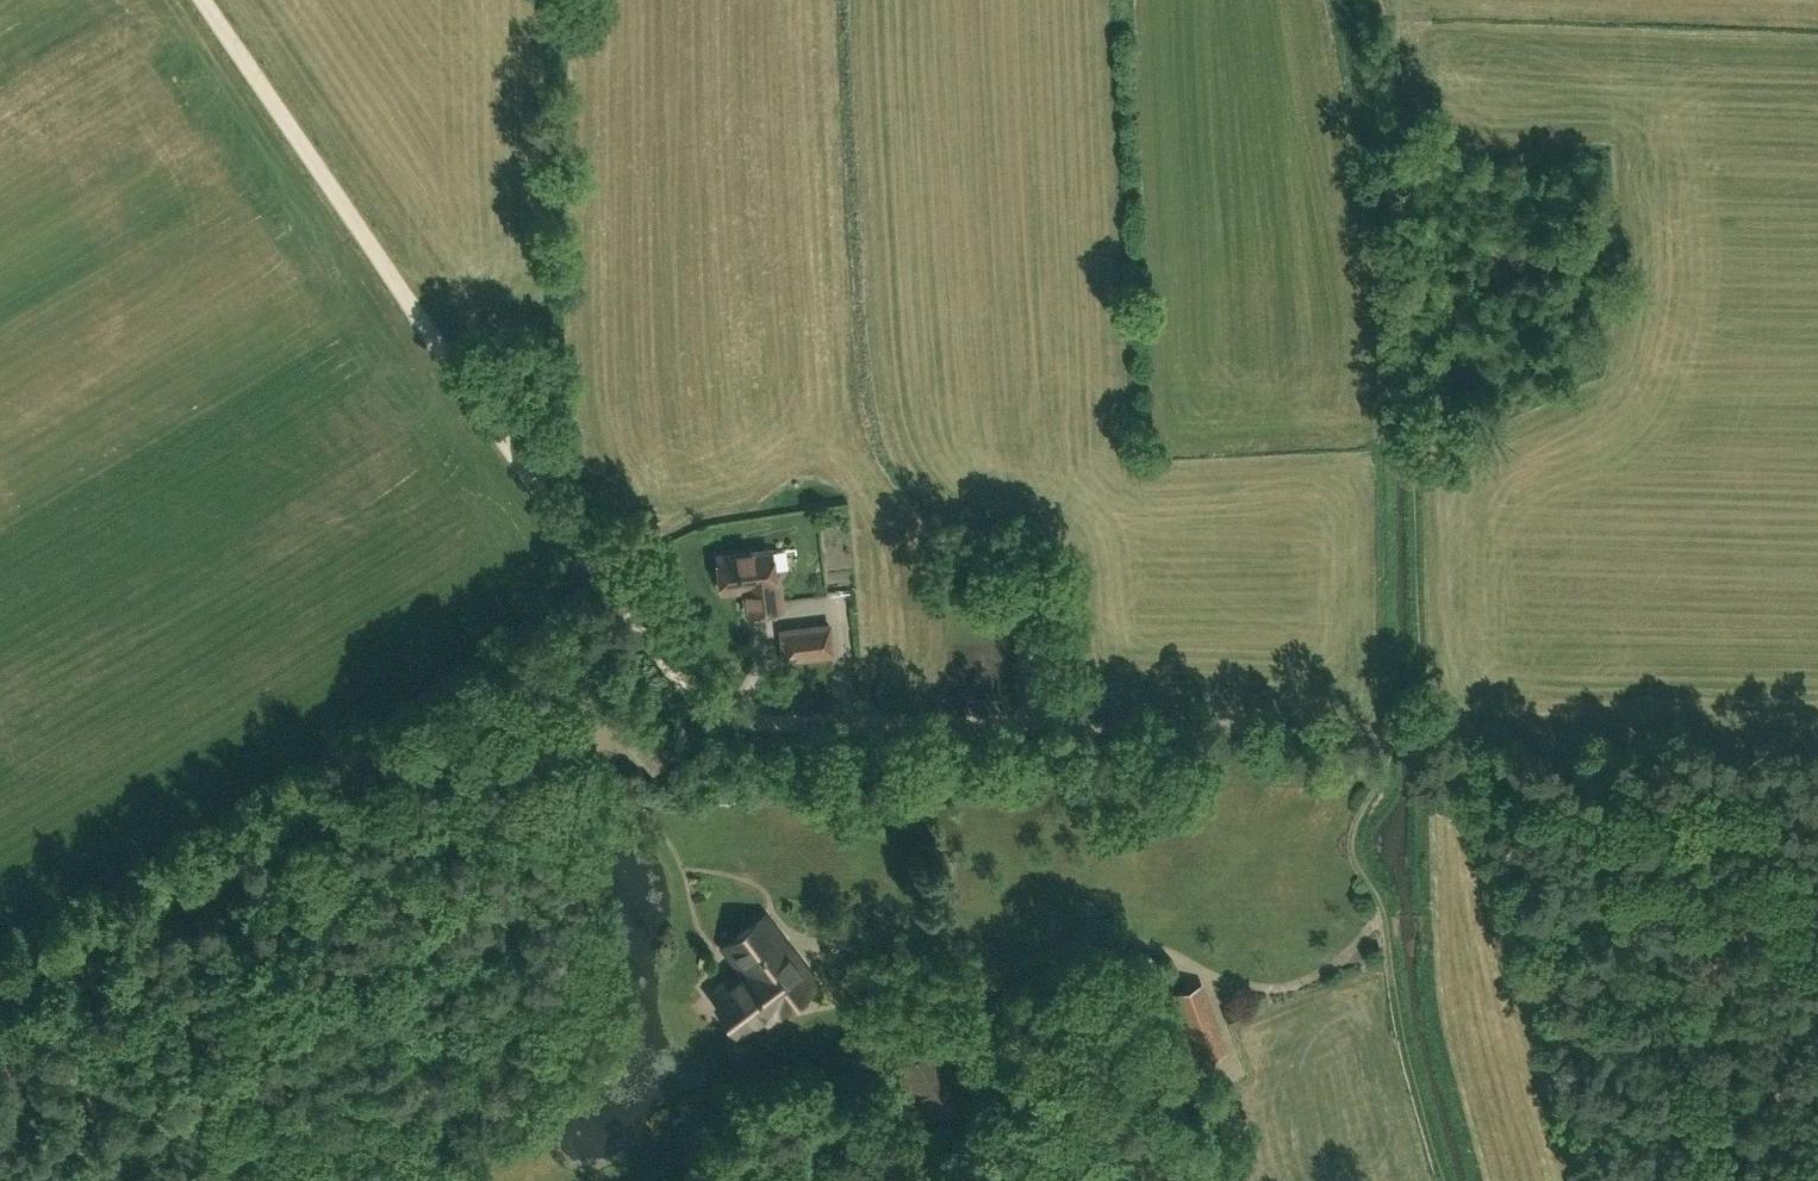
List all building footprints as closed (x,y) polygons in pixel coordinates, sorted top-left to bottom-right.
[(777,572),(774,572),(771,550),(717,557),(721,591),(745,588),(748,614),(782,610),(777,572)] [(779,552),(781,571),(793,569),(791,551),(779,552)] [(833,654),(830,626),(781,632),(785,660),(833,654)] [(773,1016),(816,984),(765,916),(723,948),(741,972),(731,979),(730,977),(711,991),(720,1003),(719,1004),(738,1029),(739,1028),(746,1037),(766,1021),(771,1028),(778,1022),(773,1016)] [(1172,995),(1197,1063),(1227,1052),(1203,984),(1172,995)] [(926,1120),(969,1094),(936,1041),(893,1068),(926,1120)]
